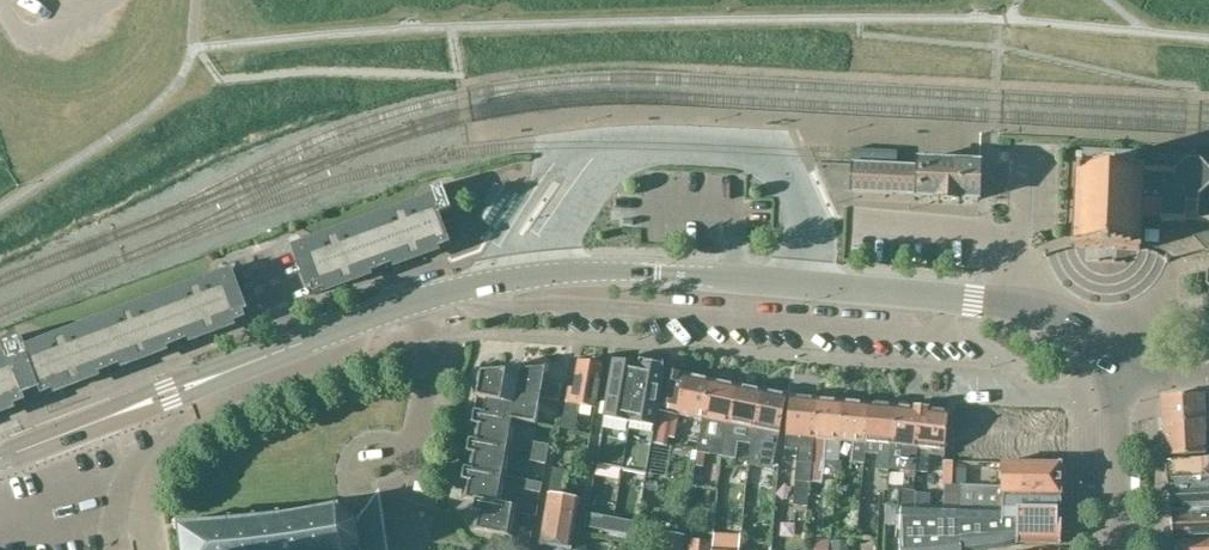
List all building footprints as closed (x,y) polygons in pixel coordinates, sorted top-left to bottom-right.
[(899,151),(853,150),(852,162),(866,162),(893,163),(899,163),(899,151)] [(919,169),(893,167),(893,163),(866,162),(866,166),(855,166),(853,193),(918,196),(918,198),(979,201),(980,165),(920,162),(919,169)] [(1144,175),(1077,172),(1074,252),(1141,255),(1144,175)] [(436,187),(432,197),(434,202),(298,251),(314,296),(451,246),(444,224),(456,220),(445,192),(436,187)] [(219,280),(28,352),(24,341),(16,337),(6,341),(3,349),(7,360),(0,363),(0,414),(27,404),(22,390),(37,384),(43,398),(247,320),(230,276),(219,280)] [(564,404),(560,429),(575,432),(579,407),(596,410),(603,367),(579,362),(574,389),(568,388),(565,404),(564,404)] [(639,366),(614,362),(604,419),(605,419),(597,465),(625,470),(639,366)] [(664,371),(639,366),(625,470),(646,475),(649,462),(652,443),(657,412),(664,371)] [(536,425),(541,399),(560,402),(562,386),(544,382),(546,369),(520,372),(519,381),(506,378),(507,373),(482,375),(477,399),(481,400),(479,413),(475,412),(472,425),(476,425),(474,441),(470,440),(467,453),(471,454),(468,469),(465,468),(462,481),(466,482),(463,499),(475,501),(473,512),(477,513),(473,530),(512,537),(517,507),(504,504),(519,422),(536,425)] [(684,375),(664,371),(657,412),(660,412),(672,414),(702,421),(711,381),(684,375)] [(736,386),(711,381),(702,421),(698,441),(700,441),(698,453),(700,454),(698,466),(705,468),(707,454),(722,457),(727,426),(729,426),(736,386)] [(762,391),(736,386),(729,426),(727,426),(722,457),(735,459),(740,428),(752,430),(754,430),(762,391)] [(762,448),(777,451),(787,396),(762,391),(754,430),(752,430),(751,436),(752,436),(749,453),(761,455),(762,448)] [(791,397),(787,437),(786,450),(798,451),(797,458),(800,458),(798,483),(810,484),(813,459),(812,459),(813,444),(814,444),(815,439),(813,439),(818,400),(791,397)] [(1180,418),(1205,417),(1204,397),(1162,398),(1164,418),(1180,416),(1180,418)] [(839,442),(844,402),(818,400),(813,439),(815,439),(814,444),(813,444),(812,459),(813,459),(839,462),(841,443),(839,442)] [(865,464),(866,453),(867,446),(865,446),(869,404),(844,402),(839,442),(841,443),(852,444),(850,463),(865,464)] [(896,407),(869,404),(865,446),(867,446),(866,453),(878,455),(876,471),(889,472),(892,447),(896,407)] [(905,472),(916,473),(922,410),(896,407),(892,447),(907,449),(905,472)] [(949,412),(922,410),(916,473),(928,474),(930,456),(945,458),(949,412)] [(660,412),(654,444),(667,446),(668,439),(672,414),(660,412)] [(1062,412),(967,412),(967,454),(953,453),(953,463),(1062,465),(1062,412)] [(1205,417),(1180,418),(1180,416),(1164,418),(1166,459),(1208,455),(1208,436),(1206,436),(1205,417)] [(549,445),(533,443),(532,453),(547,456),(549,445)] [(532,453),(530,462),(546,465),(547,456),(532,453)] [(1169,488),(1208,485),(1208,459),(1166,462),(1169,488)] [(824,464),(823,479),(836,480),(838,465),(824,464)] [(962,485),(961,509),(974,509),(1005,510),(1005,494),(1061,496),(1062,478),(1062,466),(1062,465),(1060,465),(1003,465),(1003,487),(975,486),(962,485)] [(572,549),(580,500),(565,497),(570,472),(553,469),(546,507),(544,522),(540,543),(572,549)] [(524,490),(541,493),(542,484),(526,481),(524,490)] [(1169,488),(1171,514),(1208,511),(1208,485),(1169,488)] [(1005,494),(1005,510),(1061,510),(1061,496),(1005,494)] [(379,496),(378,496),(359,521),(359,525),(358,525),(358,524),(358,523),(357,522),(357,523),(341,512),(340,508),(337,508),(337,509),(305,514),(305,513),(282,517),(282,512),(278,512),(278,518),(258,520),(257,514),(254,515),(254,521),(234,523),(233,517),(229,518),(230,524),(209,526),(208,520),(204,521),(205,527),(182,529),(176,525),(179,548),(169,549),(387,549),(379,496)] [(520,514),(536,517),(538,507),(522,505),(520,514)] [(899,538),(901,549),(1004,549),(1017,544),(1061,545),(1061,510),(1005,510),(974,509),(961,509),(959,509),(921,509),(903,508),(900,508),(899,538)] [(615,518),(588,513),(586,528),(613,533),(615,518)] [(1208,536),(1208,514),(1171,515),(1173,539),(1208,536)] [(615,518),(613,533),(627,536),(626,543),(635,545),(639,522),(615,518)] [(713,530),(692,528),(690,549),(712,549),(713,530)] [(662,549),(683,549),(686,536),(665,533),(662,549)] [(1173,541),(1174,549),(1208,549),(1208,537),(1173,541)]
